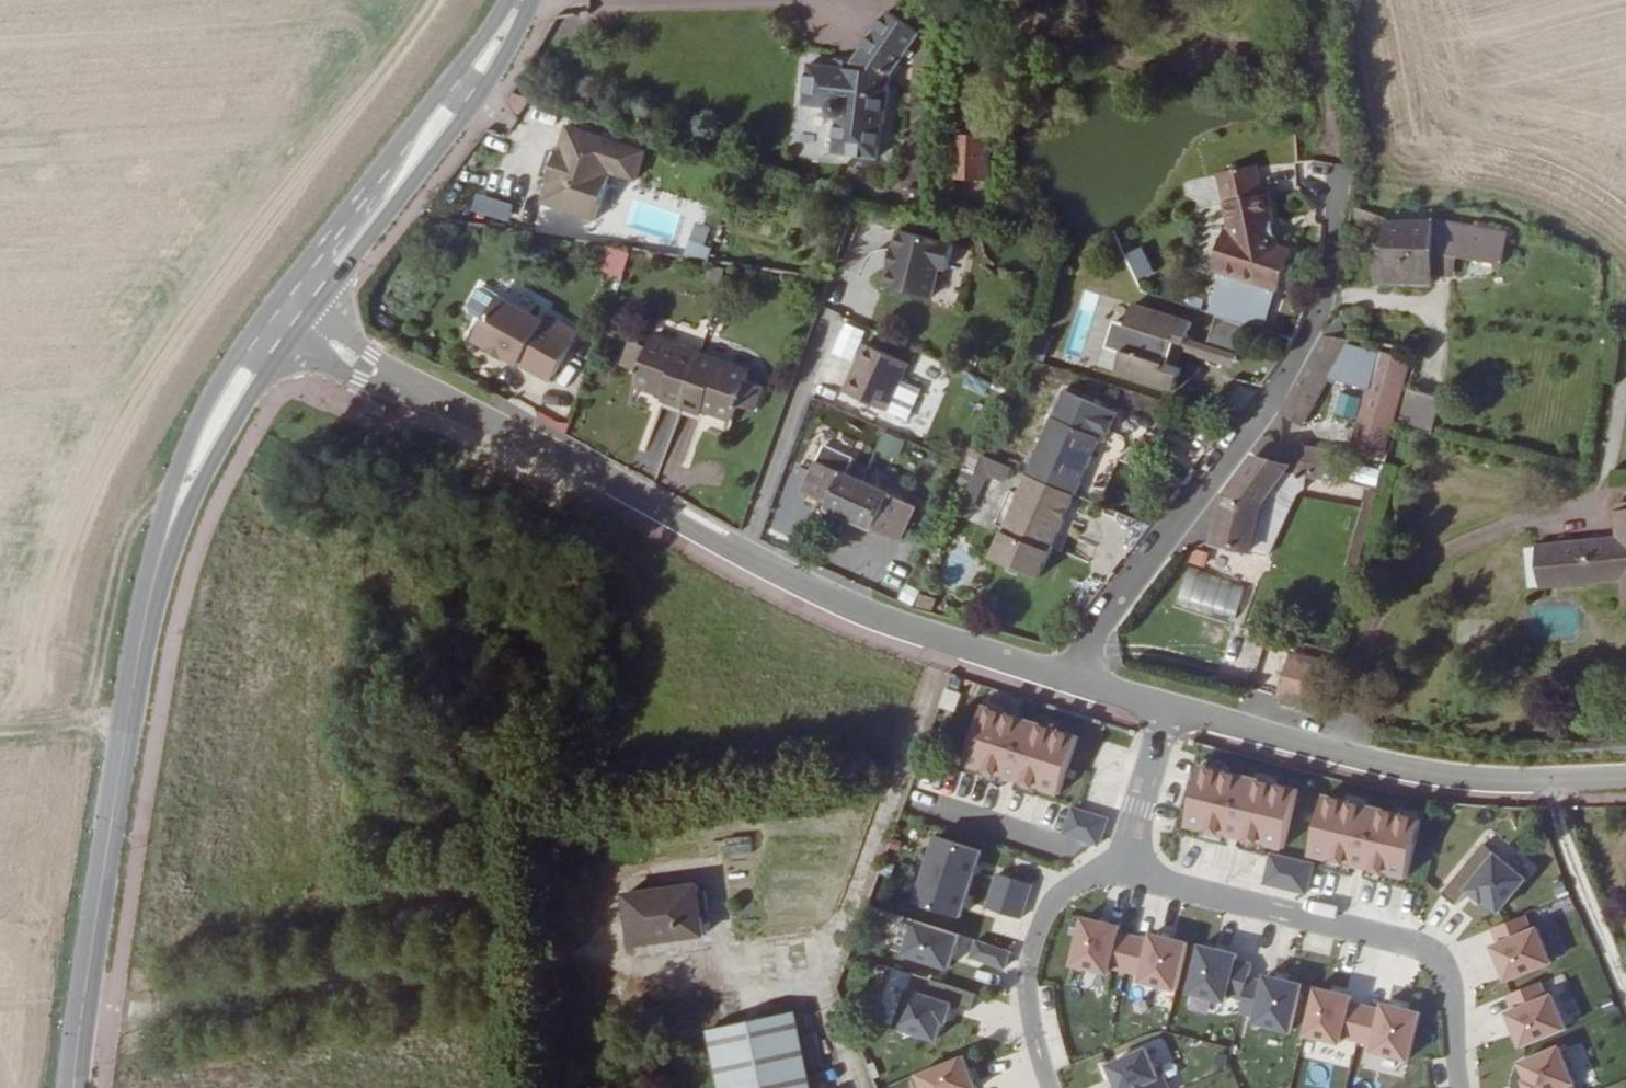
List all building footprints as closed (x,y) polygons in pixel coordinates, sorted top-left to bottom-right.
[(833,153),(877,157),(881,123),(884,123),(890,74),(919,34),(887,12),(851,63),(850,67),(808,64),(803,104),(827,108),(827,110),(829,114),(832,117),(835,119),(837,119),(833,153)] [(526,116),(533,99),(515,91),(507,108),(526,116)] [(564,122),(539,200),(596,218),(611,172),(633,179),(643,148),(564,122)] [(954,133),(952,177),(989,179),(991,134),(954,133)] [(1220,270),(1207,311),(1263,329),(1276,288),(1277,288),(1290,251),(1277,247),(1266,193),(1261,194),(1255,165),(1218,172),(1231,232),(1219,270),(1220,270)] [(475,216),(512,225),(517,202),(480,193),(475,216)] [(1351,206),(1349,218),(1384,230),(1384,222),(1385,222),(1385,216),(1351,206)] [(1376,246),(1378,281),(1432,283),(1432,275),(1432,252),(1457,256),(1501,264),(1508,232),(1459,222),(1447,221),(1385,222),(1384,222),(1384,230),(1384,246),(1376,246)] [(899,229),(885,287),(931,298),(939,267),(948,269),(954,243),(899,229)] [(692,241),(689,255),(712,260),(716,246),(692,241)] [(1432,252),(1432,275),(1454,277),(1457,256),(1432,252)] [(944,299),(963,303),(969,279),(950,274),(944,299)] [(1096,354),(1112,297),(1084,289),(1068,346),(1096,354)] [(1190,295),(1187,305),(1200,309),(1204,299),(1190,295)] [(498,296),(473,338),(491,348),(503,355),(519,364),(520,363),(551,380),(578,333),(547,315),(543,322),(498,296)] [(1121,351),(1116,371),(1174,390),(1182,366),(1170,362),(1176,342),(1185,344),(1191,320),(1134,302),(1127,323),(1115,319),(1107,346),(1121,351)] [(1236,356),(1246,324),(1216,314),(1205,345),(1236,356)] [(1324,334),(1281,412),(1303,424),(1308,415),(1316,420),(1325,403),(1318,398),(1334,368),(1346,347),(1350,339),(1324,334)] [(638,370),(634,384),(663,394),(662,399),(682,405),(700,355),(651,338),(647,347),(638,370)] [(623,364),(638,370),(647,347),(631,341),(623,364)] [(865,343),(843,392),(886,411),(907,420),(918,396),(920,397),(923,389),(922,386),(915,383),(914,385),(900,379),(908,362),(865,343)] [(1346,347),(1334,368),(1370,377),(1376,355),(1346,347)] [(503,355),(491,348),(488,353),(500,360),(503,355)] [(1383,455),(1411,358),(1378,349),(1376,355),(1370,377),(1351,445),(1383,455)] [(703,408),(732,419),(749,373),(700,355),(682,405),(702,413),(703,408)] [(1431,429),(1440,398),(1408,389),(1399,420),(1431,429)] [(1063,391),(1028,474),(1075,495),(1100,437),(1104,438),(1115,412),(1063,391)] [(368,398),(364,409),(382,416),(386,407),(374,402),(374,401),(368,398)] [(694,449),(702,420),(681,414),(672,443),(694,449)] [(898,459),(906,440),(885,431),(877,451),(898,459)] [(1272,441),(1260,458),(1288,466),(1305,471),(1335,479),(1340,452),(1272,441)] [(823,445),(803,492),(828,503),(826,508),(901,542),(918,506),(846,473),(853,458),(823,445)] [(957,512),(968,516),(987,472),(1007,480),(1012,468),(983,455),(976,471),(968,489),(957,512)] [(1214,543),(1267,554),(1296,493),(1303,488),(1305,471),(1288,466),(1260,458),(1254,456),(1226,494),(1214,543)] [(964,465),(955,484),(968,489),(976,471),(964,465)] [(1028,474),(1003,532),(1050,552),(1075,495),(1028,474)] [(1614,510),(1617,537),(1552,544),(1555,585),(1621,579),(1623,600),(1625,600),(1625,509),(1614,510)] [(815,553),(795,544),(790,554),(811,563),(812,561),(815,553)] [(1555,585),(1552,544),(1535,545),(1539,586),(1555,585)] [(1188,566),(1177,602),(1234,617),(1244,586),(1188,566)] [(1304,641),(1300,654),(1330,662),(1333,650),(1304,641)] [(1279,696),(1317,708),(1330,662),(1300,654),(1292,652),(1279,696)] [(1057,791),(1075,734),(981,704),(962,761),(1057,791)] [(1208,755),(1194,813),(1290,837),(1304,779),(1208,755)] [(1428,810),(1331,786),(1317,843),(1413,867),(1428,810)] [(1096,843),(1105,817),(1070,806),(1062,832),(1096,843)] [(934,835),(923,868),(967,882),(978,849),(934,835)] [(1536,874),(1489,835),(1448,885),(1461,896),(1474,881),(1488,893),(1491,891),(1509,906),(1536,874)] [(1312,883),(1319,854),(1278,843),(1270,872),(1312,883)] [(967,882),(923,868),(912,901),(957,915),(967,882)] [(995,872),(989,889),(1023,900),(1028,883),(995,872)] [(625,894),(631,944),(703,934),(701,916),(708,915),(704,890),(697,891),(696,884),(625,894)] [(1018,917),(1023,900),(989,889),(984,906),(1018,917)] [(1534,910),(1502,923),(1508,939),(1502,941),(1516,975),(1560,957),(1546,923),(1540,925),(1534,910)] [(1124,968),(1132,934),(1116,930),(1118,924),(1082,915),(1070,962),(1107,971),(1108,964),(1124,968)] [(956,933),(912,919),(901,952),(946,966),(956,933)] [(1148,938),(1132,934),(1124,968),(1140,972),(1139,978),(1175,987),(1186,940),(1150,931),(1148,938)] [(1007,949),(973,938),(968,955),(1001,966),(1007,949)] [(1247,976),(1250,963),(1234,959),(1236,952),(1199,944),(1188,991),(1224,999),(1226,993),(1242,997),(1247,976)] [(968,1010),(973,993),(911,973),(893,1030),(933,1043),(940,1021),(943,1022),(949,1004),(968,1010)] [(1263,980),(1247,976),(1242,997),(1239,1011),(1255,1015),(1253,1021),(1289,1030),(1301,983),(1264,974),(1263,980)] [(1549,977),(1517,990),(1523,1005),(1517,1007),(1531,1042),(1575,1024),(1561,989),(1555,992),(1549,977)] [(1356,1039),(1365,1005),(1349,1001),(1350,995),(1314,986),(1303,1033),(1339,1042),(1340,1035),(1356,1039)] [(1381,1009),(1365,1005),(1356,1039),(1372,1043),(1371,1049),(1407,1058),(1418,1012),(1382,1003),(1381,1009)] [(795,1011),(708,1029),(720,1087),(811,1087),(807,1068),(801,1038),(795,1011)] [(813,1035),(801,1038),(807,1068),(820,1065),(813,1035)] [(1566,1037),(1528,1053),(1536,1074),(1533,1076),(1538,1087),(1587,1087),(1566,1037)] [(1162,1074),(1157,1076),(1145,1048),(1107,1064),(1117,1087),(1168,1087),(1162,1074)] [(960,1055),(915,1073),(921,1087),(973,1087),(960,1055)]
